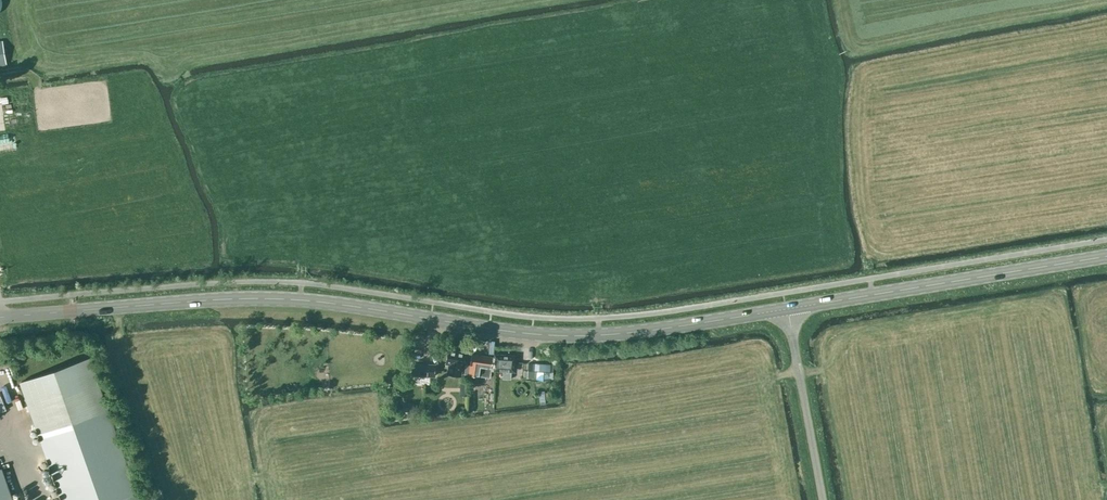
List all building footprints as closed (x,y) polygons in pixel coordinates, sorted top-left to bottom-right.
[(447,373),(461,376),(465,352),(449,349),(446,364),(449,364),(447,373)] [(503,378),(511,379),(511,366),(515,366),(516,356),(495,354),(493,371),(503,371),(503,378)] [(477,366),(476,372),(491,374),(493,358),(471,355),(468,355),(466,364),(465,376),(472,377),(473,366),(477,366)] [(89,357),(20,382),(38,433),(55,427),(81,499),(140,499),(89,357)] [(435,377),(436,364),(412,362),(411,375),(413,375),(413,380),(430,381),(430,376),(435,377)] [(556,377),(556,362),(531,362),(531,377),(541,377),(541,379),(555,379),(555,377),(556,377)] [(460,384),(460,395),(469,395),(469,384),(460,384)] [(413,403),(402,403),(402,411),(413,411),(413,403)] [(1,468),(0,468),(0,499),(12,499),(1,468)]
